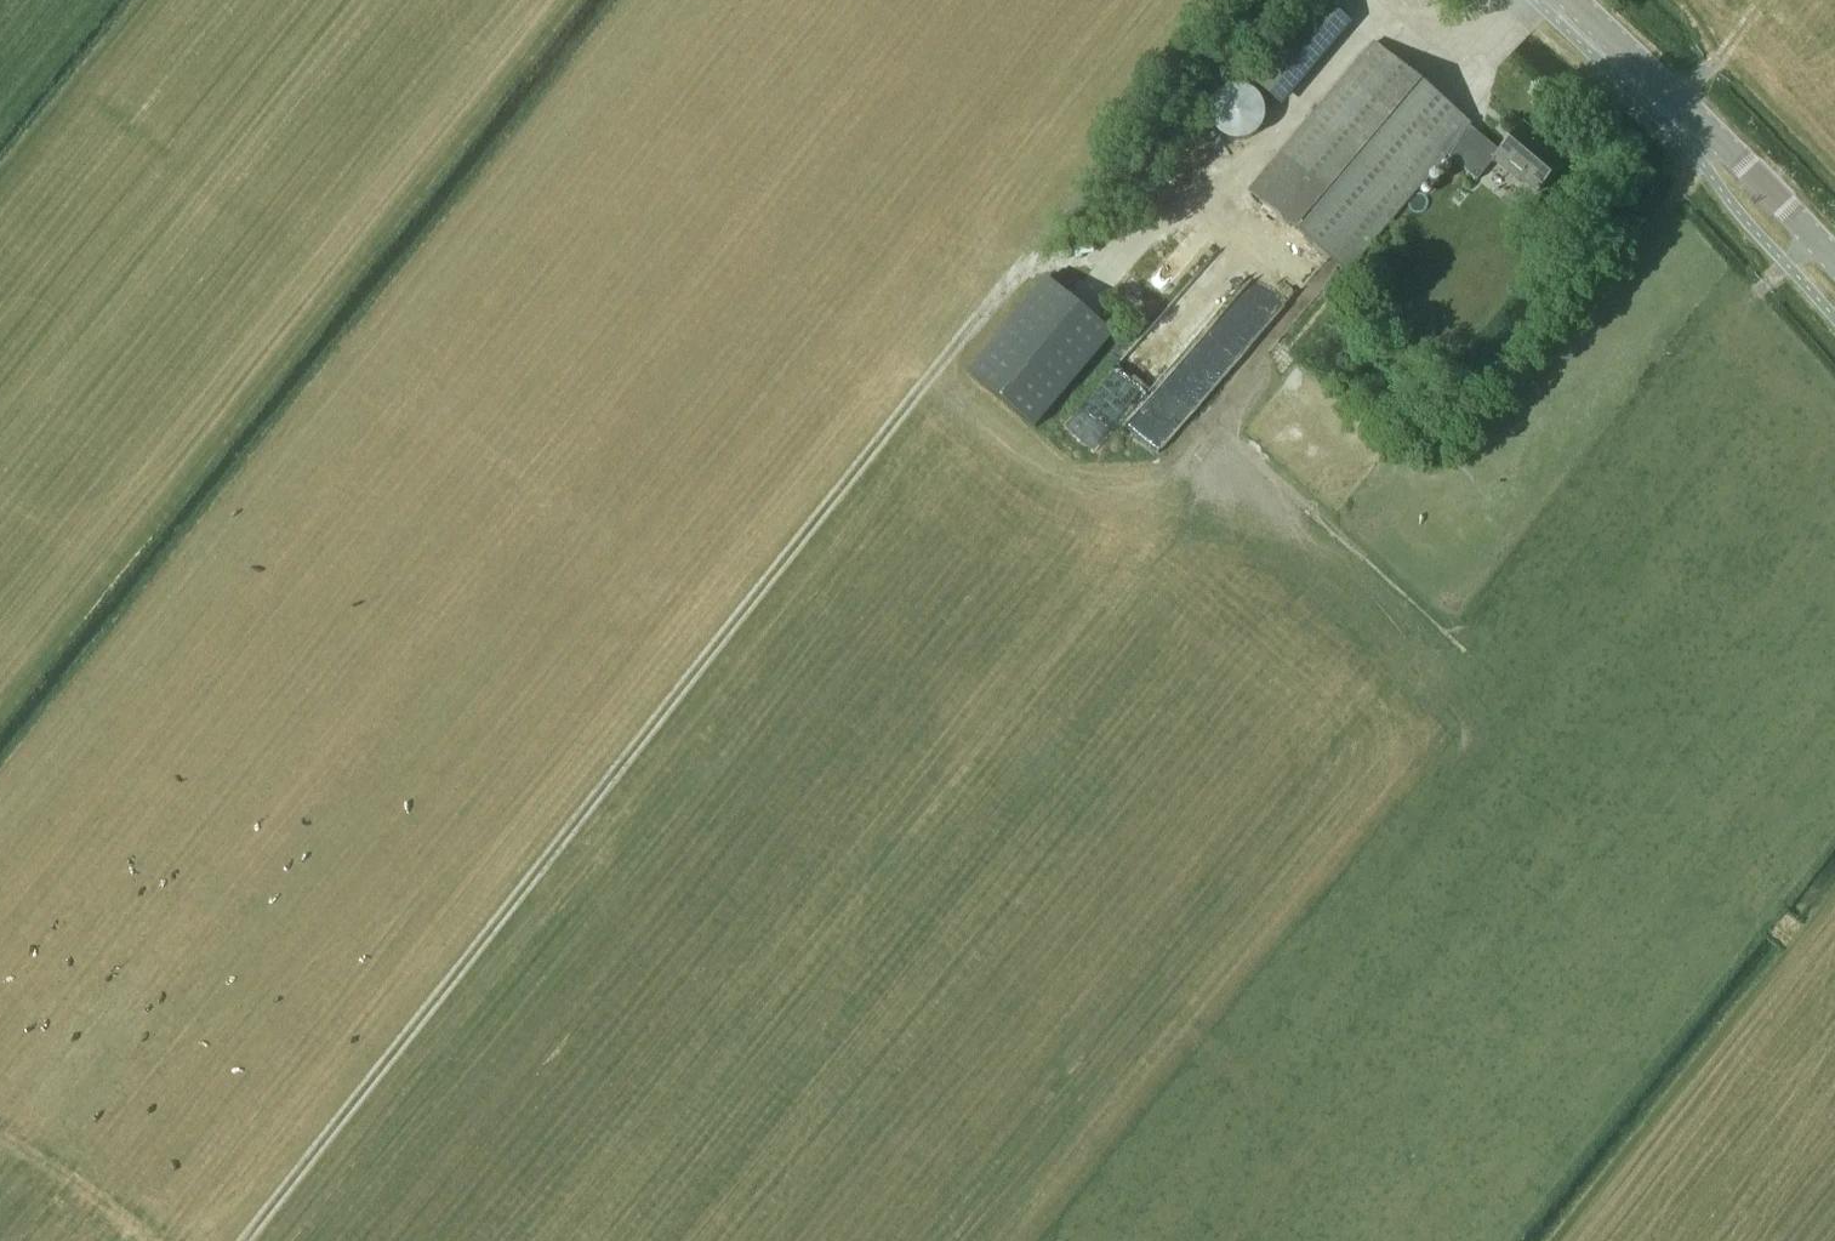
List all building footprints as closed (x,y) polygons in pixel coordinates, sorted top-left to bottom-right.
[(1356,15),(1334,0),(1309,0),(1257,77),(1297,103),(1356,15)] [(1564,162),(1523,127),(1500,154),(1469,128),(1473,123),(1375,39),(1247,189),(1344,272),(1444,156),(1475,183),(1493,162),(1515,182),(1517,179),(1536,195),(1564,162)] [(1264,84),(1224,89),(1230,136),(1270,131),(1264,84)] [(1030,424),(1109,332),(1043,275),(964,367),(1030,424)] [(1174,379),(1134,424),(1163,451),(1204,406),(1174,379)]
